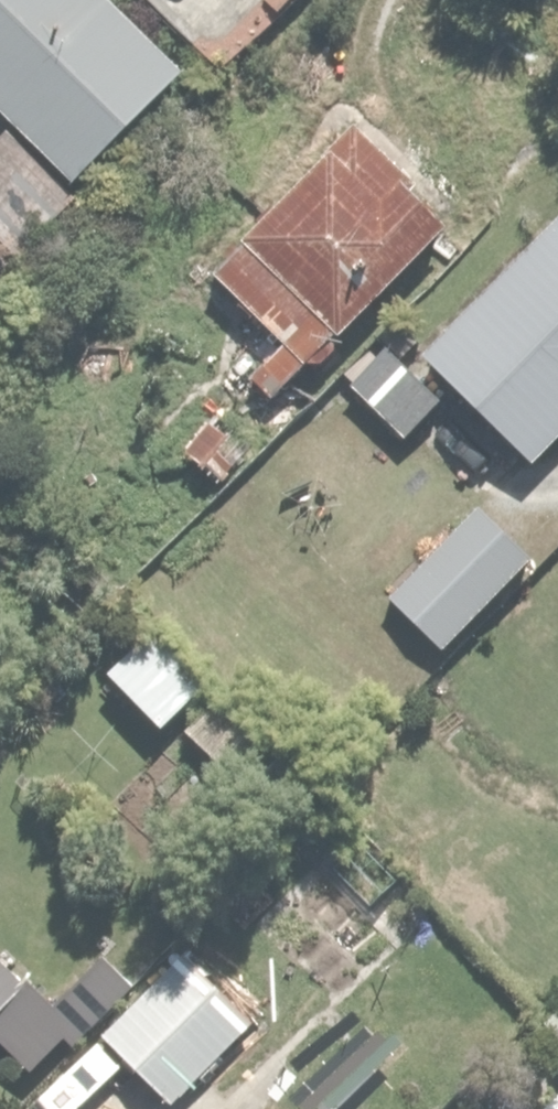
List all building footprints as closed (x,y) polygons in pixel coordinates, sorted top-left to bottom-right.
[(81,178),(188,64),(119,0),(0,0),(0,103),(81,178)] [(0,127),(0,234),(13,245),(67,181),(1,126),(0,127)] [(174,442),(214,479),(445,225),(338,128),(211,267),(278,328),(174,442)] [(421,353),(401,333),(345,392),(398,442),(449,389),(530,465),(557,436),(557,209),(421,353)] [(447,643),(529,549),(467,496),(386,590),(447,643)] [(25,1071),(58,1035),(68,1044),(129,975),(95,945),(50,995),(0,951),(0,1049),(25,1071)] [(179,952),(99,1030),(169,1102),(249,1023),(179,952)] [(534,1108),(557,1108),(557,1085),(534,1108)] [(223,1100),(214,1108),(232,1108),(223,1100)]
